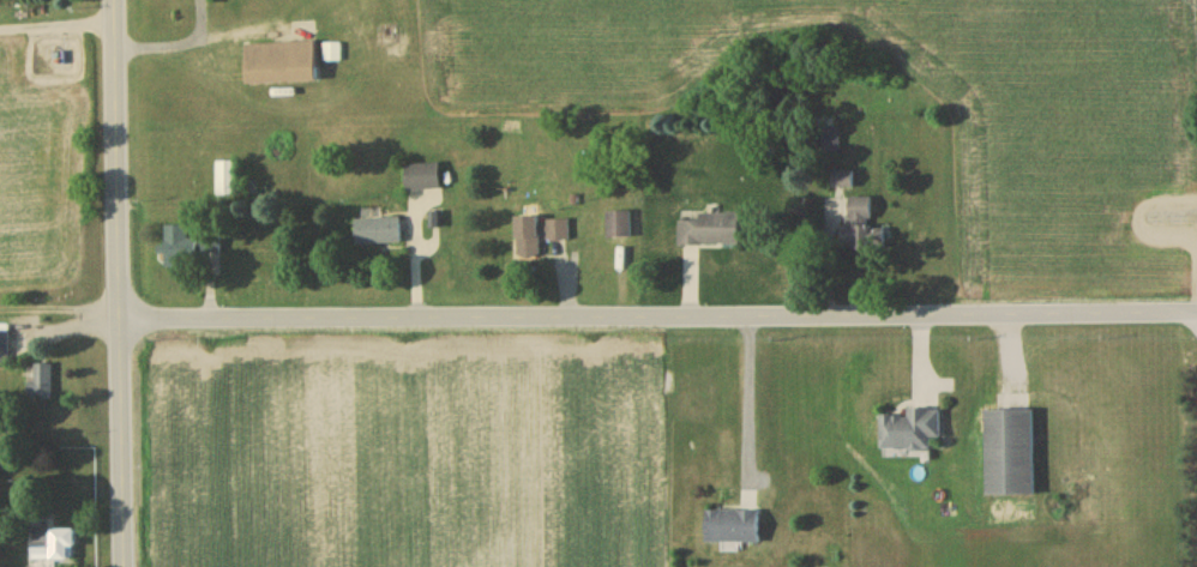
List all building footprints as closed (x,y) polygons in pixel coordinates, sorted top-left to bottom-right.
[(316,85),(315,45),(245,46),(246,87),(316,85)] [(238,164),(216,164),(216,198),(238,198),(238,164)] [(440,194),(440,167),(405,167),(405,194),(440,194)] [(872,230),(873,200),(850,200),(849,255),(885,255),(885,230),(872,230)] [(630,240),(630,215),(608,215),(608,240),(630,240)] [(740,217),(680,217),(680,249),(740,249),(740,217)] [(539,220),(516,220),(516,262),(539,262),(539,220)] [(401,221),(355,222),(355,247),(401,247),(401,221)] [(568,243),(568,222),(546,222),(546,243),(568,243)] [(187,229),(164,229),(164,269),(196,269),(196,241),(187,241),(187,229)] [(10,369),(10,334),(0,334),(0,369),(10,369)] [(35,368),(35,403),(53,403),(53,368),(35,368)] [(882,420),(882,454),(932,454),(932,442),(942,442),(942,412),(909,412),(909,420),(882,420)] [(987,413),(987,499),(1034,499),(1034,413),(987,413)] [(706,545),(760,545),(760,514),(706,514),(706,545)] [(73,533),(31,533),(31,563),(73,563),(73,533)]
